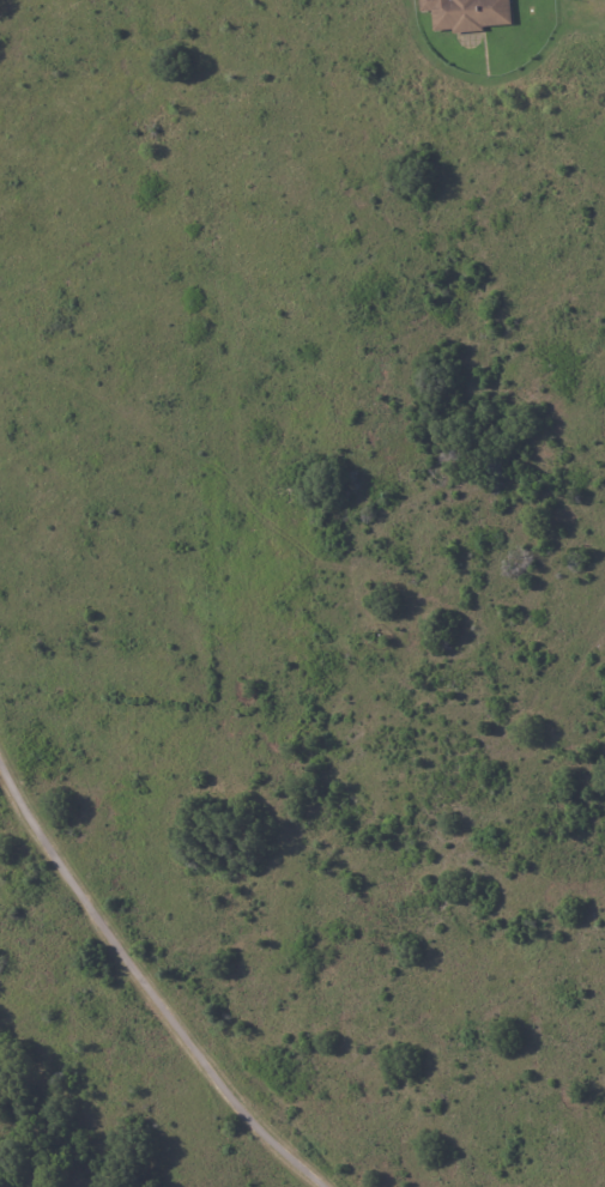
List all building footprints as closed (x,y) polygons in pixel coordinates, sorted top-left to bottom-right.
[(423,13),(422,0),(511,0),(514,25),(486,28),(486,32),(456,35),(455,31),(436,32),(435,12),(423,13)]
